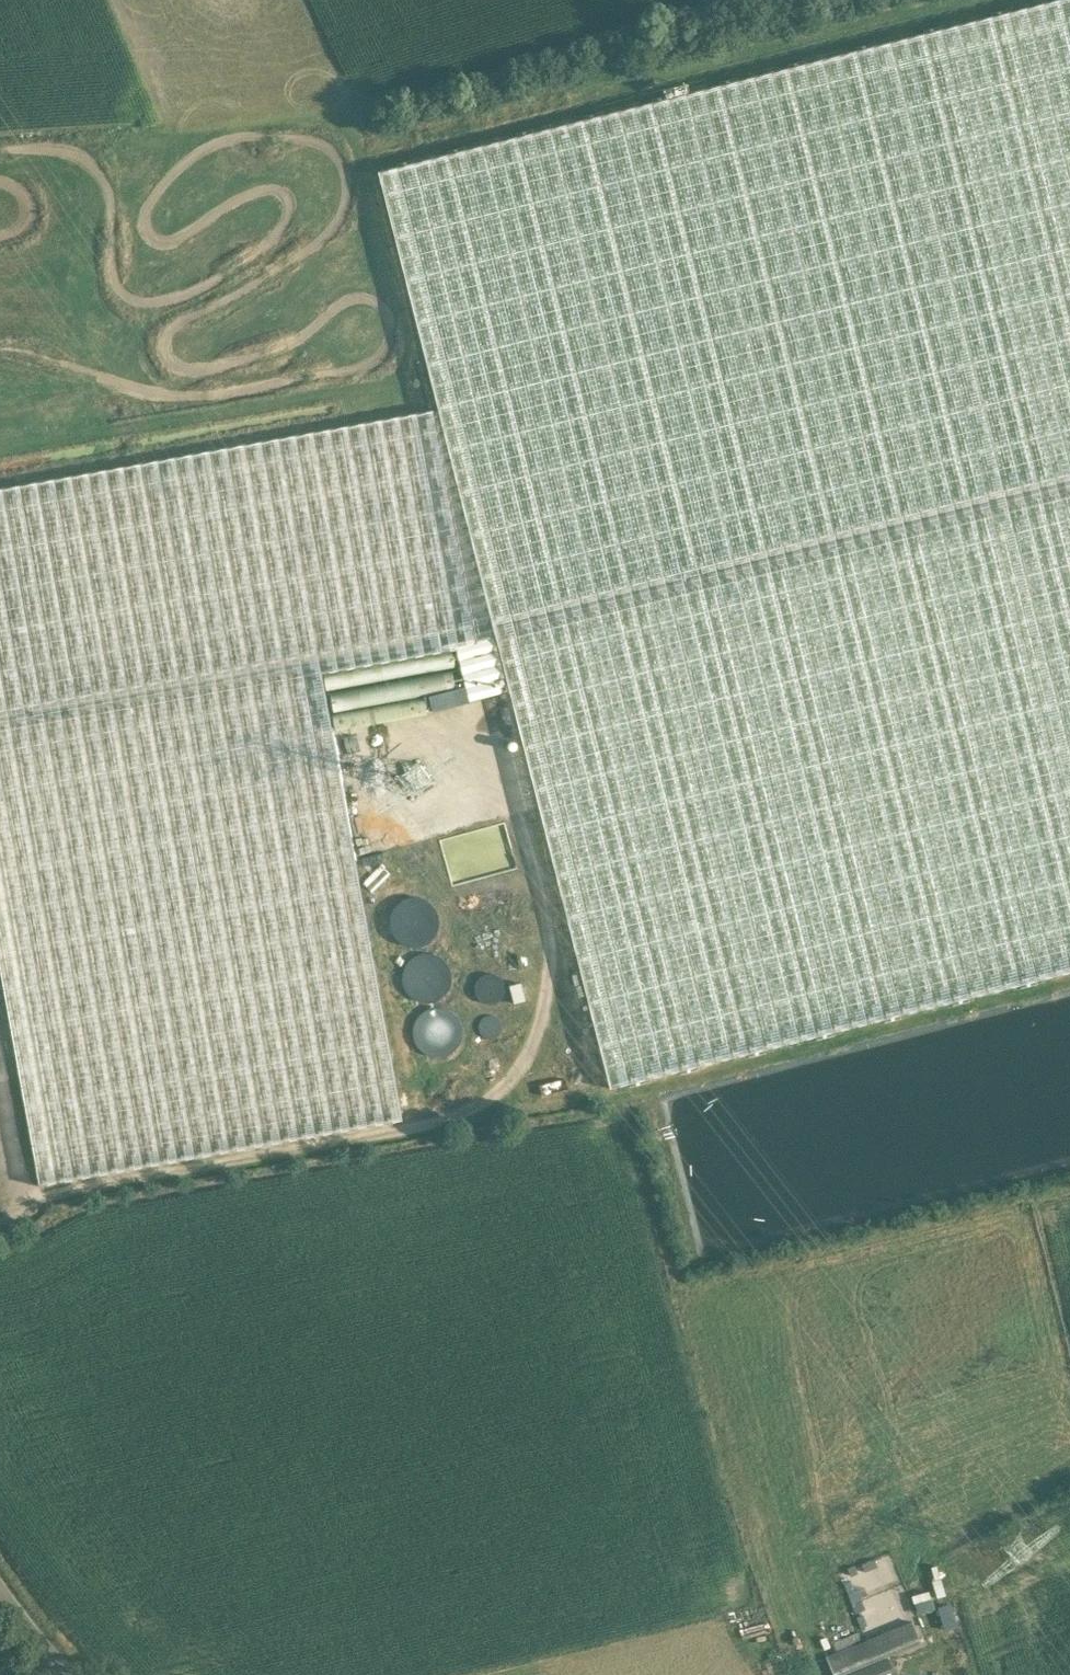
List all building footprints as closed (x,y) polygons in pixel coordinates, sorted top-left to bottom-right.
[(1,974),(39,1185),(402,1120),(355,858),(321,673),(340,670),(456,648),(468,700),(509,690),(539,806),(582,977),(587,998),(610,1087),(649,1076),(1069,970),(1069,0),(1059,0),(377,172),(437,410),(194,454),(0,488),(0,974),(1,974)] [(426,709),(462,701),(458,685),(422,693),(426,709)] [(510,821),(439,839),(451,889),(523,871),(510,821)] [(398,942),(404,947),(412,949),(421,949),(429,946),(435,940),(439,933),(441,925),(439,917),(435,909),(429,904),(422,900),(413,899),(406,901),(399,906),(394,912),(391,919),(391,927),(393,935),(398,942)] [(408,992),(414,998),(421,1000),(429,1001),(436,998),(442,994),(447,987),(449,980),(448,972),(444,965),(439,960),(432,956),(424,955),(418,957),(411,960),(407,966),(404,972),(403,979),(404,986),(408,992)] [(526,999),(521,982),(510,985),(514,1002),(526,999)] [(416,1048),(422,1053),(429,1056),(436,1057),(443,1055),(449,1050),(454,1045),(456,1038),(456,1030),(453,1023),(448,1018),(442,1014),(435,1012),(427,1013),(421,1016),(416,1021),(413,1028),(412,1035),(413,1042),(416,1048)] [(958,1626),(951,1602),(938,1606),(946,1630),(958,1626)] [(867,1624),(863,1614),(856,1616),(860,1627),(867,1624)] [(915,1629),(912,1621),(863,1641),(859,1633),(833,1643),(837,1653),(826,1657),(833,1674),(842,1674),(921,1643),(915,1629)] [(845,1674),(880,1674),(893,1669),(889,1657),(845,1674)]
